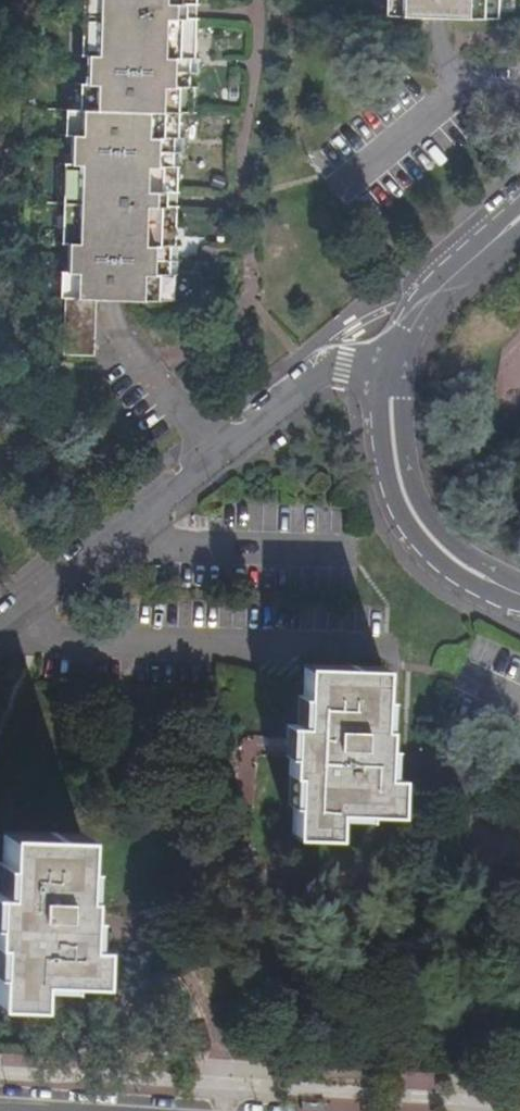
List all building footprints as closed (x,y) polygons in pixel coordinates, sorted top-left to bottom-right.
[(174,301),(175,274),(170,274),(171,246),(176,247),(179,166),(173,166),(175,139),(180,139),(180,112),(194,112),(195,87),(190,87),(191,58),(196,58),(198,0),(90,0),(86,110),(73,109),(66,297),(96,298),(174,301)] [(392,16),(421,17),(500,19),(501,0),(393,0),(392,16)] [(93,355),(96,298),(66,297),(63,355),(93,355)] [(294,725),(283,725),(282,753),(288,753),(286,803),(292,803),(291,833),(332,834),(333,815),(363,816),(364,811),(394,812),(395,776),(387,776),(388,746),(382,746),(384,698),(379,698),(380,667),(303,664),(302,695),(296,695),(294,725)] [(391,676),(390,705),(402,705),(404,677),(391,676)] [(32,1000),(32,983),(61,984),(62,977),(93,978),(94,942),(87,942),(89,911),(82,911),(84,864),(78,864),(79,833),(2,830),(1,861),(0,861),(0,999),(32,1000)]
